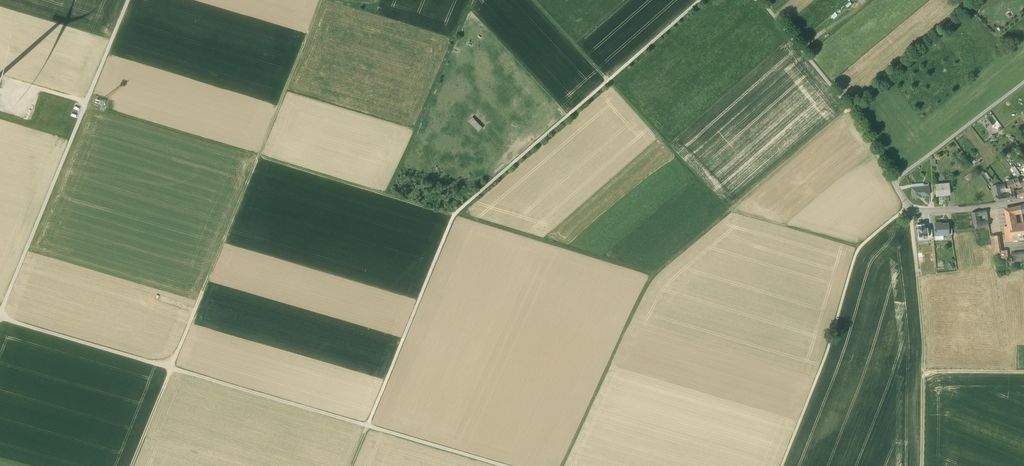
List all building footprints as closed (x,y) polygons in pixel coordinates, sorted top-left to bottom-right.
[(479,133),(483,129),(472,118),(468,123),(479,133)] [(1020,175),(1014,167),(1011,168),(1017,176),(1020,175)] [(986,185),(990,183),(982,171),(978,173),(986,185)] [(971,172),(962,178),(965,182),(974,176),(971,172)] [(1014,180),(1008,181),(1009,188),(1013,187),(1017,186),(1014,180)] [(949,185),(943,186),(942,184),(936,184),(937,196),(950,195),(949,185)] [(928,186),(912,187),(913,198),(919,197),(919,196),(930,195),(929,192),(929,186),(928,186)] [(1015,191),(1014,191),(1013,187),(1009,188),(1007,188),(1008,193),(1007,193),(1007,194),(1008,199),(1017,198),(1021,197),(1020,192),(1016,193),(1015,191)] [(1002,196),(1000,189),(998,189),(994,190),(997,202),(1003,201),(1006,200),(1005,195),(1002,196)] [(1020,205),(1009,208),(1010,214),(1014,213),(1022,212),(1020,205)] [(980,211),(972,213),(973,220),(975,224),(977,223),(979,222),(978,215),(980,215),(980,211)] [(1010,214),(1006,215),(1008,227),(1010,227),(1017,226),(1014,213),(1010,214)] [(949,223),(940,223),(940,222),(935,223),(935,229),(935,230),(935,231),(935,235),(950,234),(949,229),(949,223)] [(918,237),(928,236),(928,229),(927,227),(925,227),(925,223),(917,224),(918,237)] [(1010,227),(1011,235),(1023,234),(1023,225),(1022,226),(1017,226),(1010,227)] [(999,235),(991,236),(993,253),(1000,252),(1000,251),(1001,251),(999,235)] [(1012,253),(1012,261),(1023,261),(1023,252),(1012,253)]
